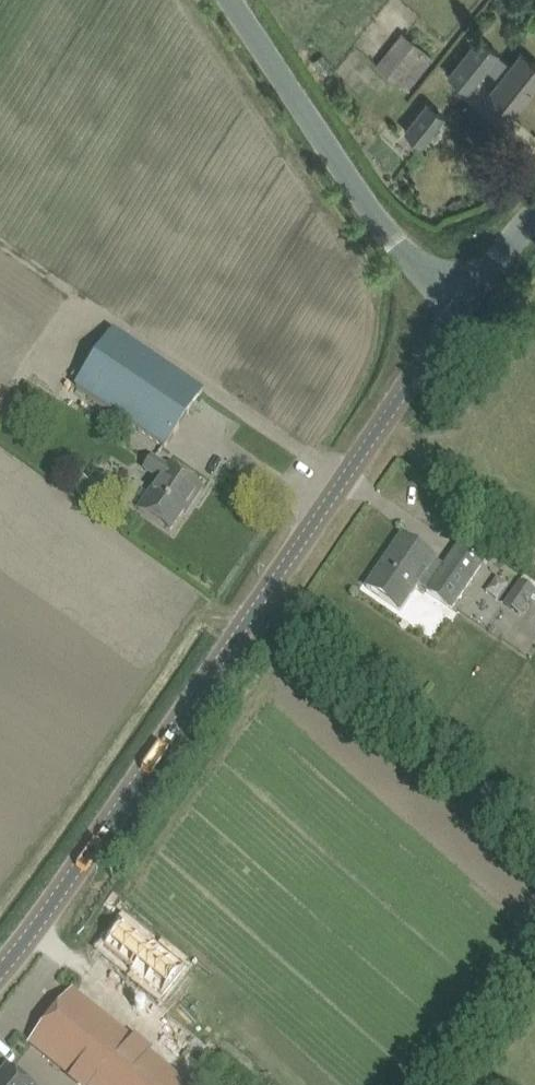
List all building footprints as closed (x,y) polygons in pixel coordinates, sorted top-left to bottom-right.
[(406,89),(420,72),(432,57),(404,33),(391,49),(377,65),(406,89)] [(529,58),(520,51),(510,64),(497,54),(498,52),(479,37),(463,58),(449,75),(468,90),(486,68),(499,78),(489,92),(514,112),(534,86),(534,63),(529,58)] [(323,54),(313,60),(319,70),(329,64),(323,54)] [(405,130),(422,144),(444,116),(426,102),(405,130)] [(75,388),(164,448),(202,392),(114,332),(75,388)] [(138,510),(151,519),(170,531),(189,502),(192,504),(202,489),(183,477),(168,467),(167,468),(152,459),(145,469),(159,479),(138,510)] [(78,476),(69,489),(80,497),(89,485),(78,476)] [(366,587),(384,599),(400,610),(417,586),(450,608),(484,558),(478,554),(461,541),(444,566),(435,560),(435,559),(401,536),(366,587)] [(519,617),(534,593),(534,591),(519,580),(502,606),(519,617)] [(115,949),(96,973),(121,993),(119,996),(151,1021),(174,992),(143,967),(141,969),(115,949)] [(30,1042),(71,1076),(70,1078),(73,1080),(74,1078),(83,1084),(187,1084),(148,1053),(149,1052),(146,1050),(145,1051),(135,1043),(136,1042),(133,1039),(132,1040),(71,991),(30,1042)] [(0,1076),(0,1084),(26,1084),(23,1083),(6,1069),(0,1076)]
